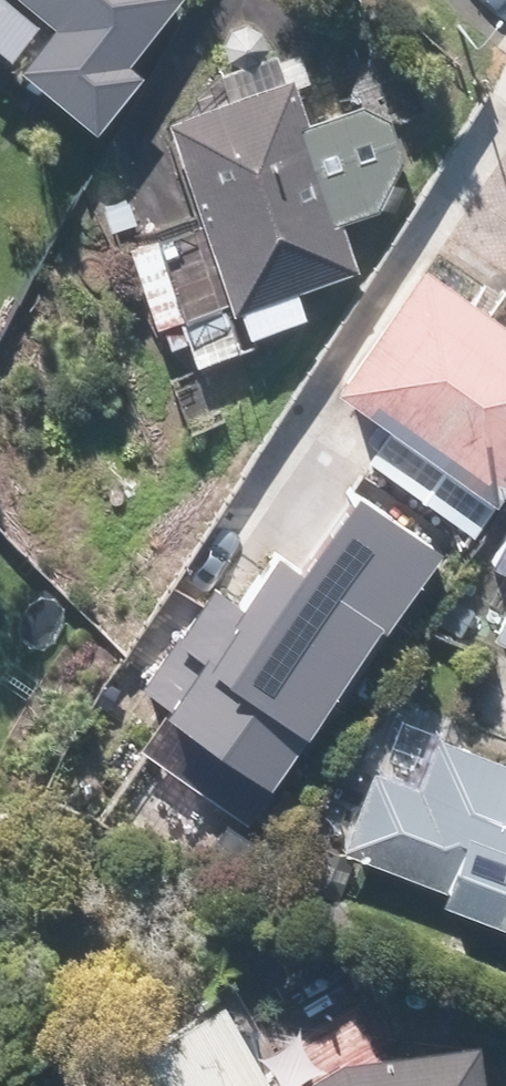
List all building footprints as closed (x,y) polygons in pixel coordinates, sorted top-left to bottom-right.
[(98,120),(146,62),(138,55),(183,0),(0,0),(0,39),(98,120)] [(209,213),(133,239),(163,325),(176,320),(192,367),(260,344),(256,333),(304,316),(293,285),(356,264),(340,216),(374,205),(377,203),(380,201),(382,198),(385,195),(387,193),(390,189),(392,186),(394,183),(395,180),(397,176),(398,172),(399,169),(399,165),(400,161),(400,158),(400,154),(400,150),(399,146),(398,143),(397,139),(396,135),(394,132),(393,129),(391,125),(389,122),(386,119),(384,117),(381,114),(378,112),(375,109),(372,107),(368,106),(365,104),(361,103),(358,102),(309,118),(286,51),(223,73),(230,95),(175,114),(209,213)] [(352,384),(450,453),(444,461),(497,499),(505,486),(505,299),(443,255),(352,384)] [(259,536),(147,674),(275,772),(453,540),(364,471),(294,562),(259,536)] [(14,520),(0,518),(0,621),(14,520)] [(491,558),(505,566),(505,528),(491,558)] [(497,624),(505,628),(505,605),(497,624)] [(348,847),(505,907),(505,746),(445,723),(426,773),(382,757),(348,847)] [(228,985),(139,1035),(168,1085),(285,1085),(228,985)] [(478,1036),(367,1056),(347,1053),(288,1085),(487,1085),(478,1036)]
